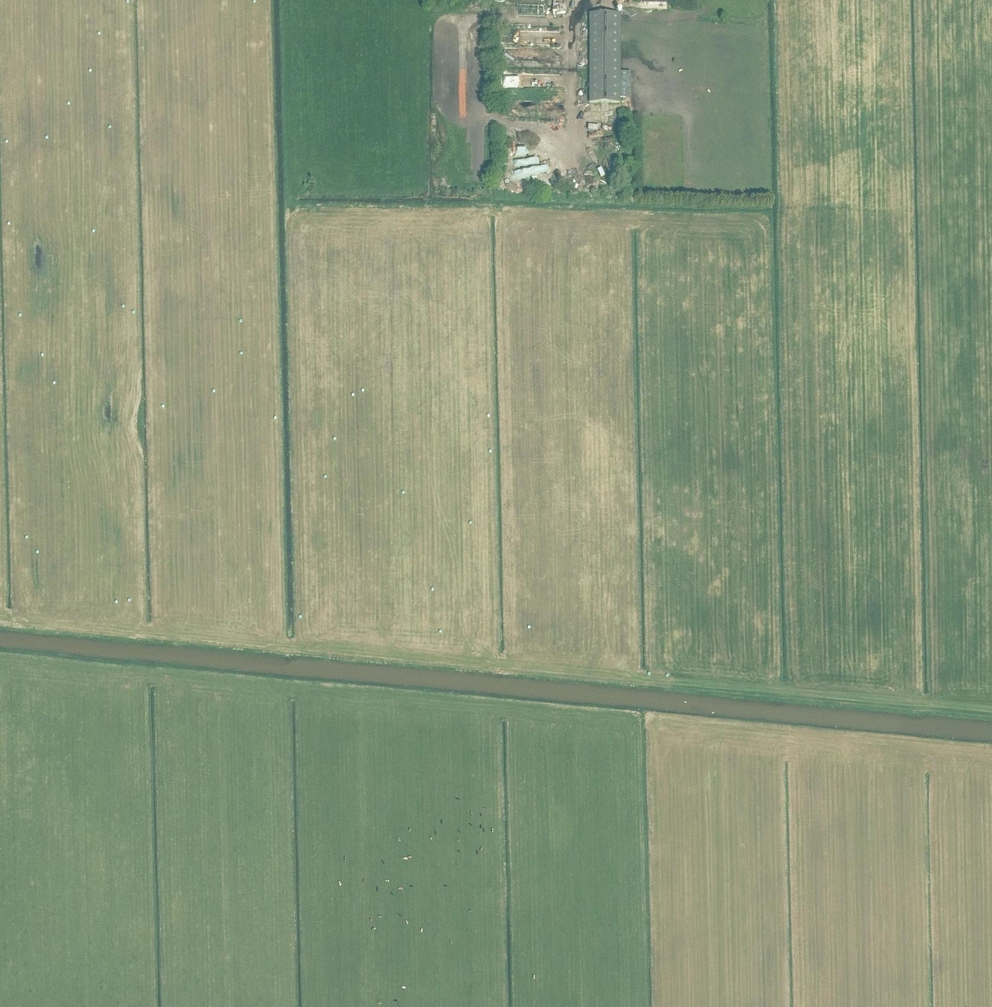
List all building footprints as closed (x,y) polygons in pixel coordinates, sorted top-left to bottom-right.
[(514,8),(514,17),(531,17),(549,16),(549,7),(514,8)] [(620,15),(589,15),(589,104),(620,104),(620,15)] [(517,83),(569,82),(568,71),(516,72),(517,83)] [(539,111),(539,99),(522,99),(522,110),(539,111)] [(562,160),(545,163),(547,171),(563,168),(562,160)] [(592,165),(589,168),(600,176),(603,172),(592,165)]
